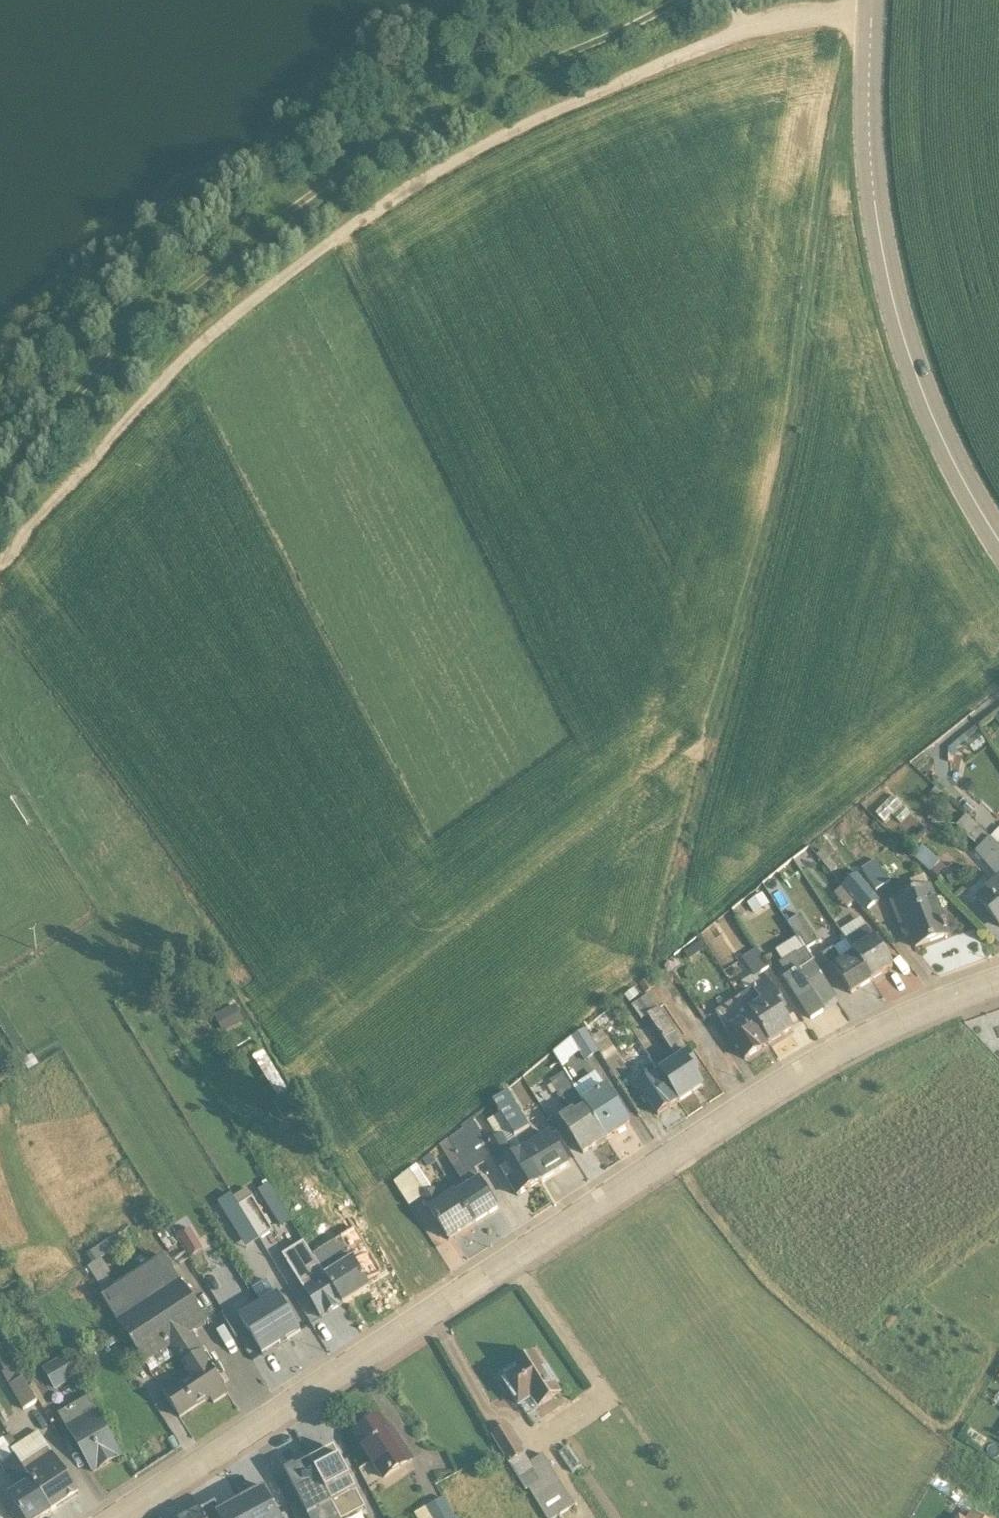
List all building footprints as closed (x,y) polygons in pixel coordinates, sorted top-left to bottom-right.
[(995,833),(991,830),(989,832),(970,815),(967,818),(998,849),(998,829),(995,833)] [(967,818),(965,817),(955,827),(979,849),(974,853),(998,880),(974,900),(998,929),(998,849),(967,818)] [(922,848),(913,857),(930,873),(931,871),(938,878),(946,869),(922,848)] [(836,868),(822,851),(816,855),(831,873),(836,868)] [(842,886),(864,913),(879,901),(873,893),(890,882),(875,860),(861,870),(861,871),(842,886)] [(924,876),(910,882),(914,893),(889,903),(903,937),(907,936),(913,951),(950,937),(931,886),(928,887),(924,876)] [(854,902),(842,886),(834,894),(847,908),(854,902)] [(745,899),(730,910),(733,915),(748,906),(753,915),(769,905),(761,893),(747,902),(745,899)] [(800,915),(787,923),(804,950),(817,942),(800,915)] [(872,983),(893,969),(874,937),(873,938),(859,919),(839,932),(872,983)] [(838,1003),(796,938),(775,951),(782,962),(779,964),(787,977),(783,979),(810,1020),(838,1003)] [(832,948),(822,955),(828,966),(827,967),(838,984),(841,983),(850,997),(872,983),(851,952),(839,959),(832,948)] [(768,968),(756,950),(741,959),(752,976),(741,983),(746,991),(739,996),(770,1046),(793,1031),(784,1015),(787,1012),(762,974),(756,977),(755,976),(768,968)] [(695,1073),(700,1070),(659,1008),(657,1010),(647,995),(631,1007),(641,1020),(647,1016),(676,1060),(658,1071),(680,1104),(704,1087),(695,1073)] [(770,1046),(741,1001),(717,1016),(726,1031),(725,1032),(744,1061),(770,1046)] [(216,1015),(224,1033),(247,1022),(238,1004),(216,1015)] [(609,1008),(584,1029),(591,1035),(615,1016),(609,1008)] [(599,1053),(584,1029),(570,1039),(585,1062),(599,1053)] [(628,1073),(601,1032),(591,1039),(617,1081),(628,1073)] [(553,1054),(561,1068),(579,1053),(571,1040),(553,1054)] [(647,1104),(656,1118),(680,1104),(658,1071),(638,1042),(631,1046),(620,1053),(640,1084),(634,1088),(645,1105),(647,1104)] [(559,1120),(583,1157),(607,1141),(557,1063),(549,1069),(554,1079),(549,1082),(551,1085),(547,1088),(552,1096),(556,1093),(562,1103),(565,1101),(571,1111),(559,1120)] [(631,1125),(595,1074),(574,1088),(607,1141),(631,1125)] [(541,1182),(569,1165),(550,1134),(537,1141),(508,1094),(493,1104),(499,1116),(541,1182)] [(496,1139),(485,1145),(517,1197),(541,1182),(499,1116),(492,1120),(487,1123),(496,1139)] [(487,1144),(472,1121),(462,1130),(476,1152),(484,1146),(487,1144)] [(483,1164),(476,1152),(462,1130),(440,1148),(464,1188),(455,1194),(473,1224),(497,1209),(473,1171),(483,1164)] [(417,1167),(395,1186),(408,1207),(420,1199),(421,1199),(448,1240),(473,1224),(454,1193),(442,1201),(435,1190),(433,1191),(417,1167)] [(272,1233),(246,1191),(234,1198),(259,1240),(272,1233)] [(180,1233),(190,1256),(204,1250),(193,1227),(180,1233)] [(120,1247),(114,1237),(86,1255),(93,1265),(88,1269),(105,1297),(115,1290),(107,1277),(110,1274),(100,1260),(120,1247)] [(341,1239),(340,1238),(312,1256),(342,1305),(369,1288),(341,1239)] [(303,1243),(281,1255),(301,1290),(299,1291),(307,1304),(311,1302),(321,1318),(342,1305),(303,1243)] [(145,1364),(208,1323),(165,1258),(103,1298),(102,1299),(145,1364)] [(281,1344),(300,1332),(277,1294),(258,1305),(281,1344)] [(258,1305),(238,1317),(261,1355),(281,1344),(258,1305)] [(164,1396),(179,1419),(210,1398),(213,1404),(228,1394),(201,1353),(204,1351),(193,1333),(145,1364),(150,1373),(173,1359),(188,1381),(164,1396)] [(4,1346),(0,1349),(0,1359),(3,1364),(12,1359),(4,1346)] [(76,1378),(64,1356),(42,1369),(54,1391),(76,1378)] [(514,1370),(501,1379),(525,1417),(536,1410),(537,1411),(562,1395),(555,1385),(558,1383),(547,1368),(543,1370),(534,1357),(531,1358),(527,1357),(518,1363),(517,1367),(514,1370)] [(36,1402),(15,1365),(1,1373),(22,1410),(36,1402)] [(121,1456),(87,1398),(58,1415),(93,1473),(121,1456)] [(378,1418),(353,1435),(382,1482),(411,1462),(401,1447),(399,1449),(378,1418)] [(575,1507),(541,1457),(530,1463),(507,1426),(490,1437),(525,1490),(527,1489),(544,1517),(557,1517),(575,1507)] [(9,1435),(3,1438),(52,1512),(79,1495),(38,1433),(17,1446),(13,1440),(17,1438),(14,1433),(10,1436),(9,1435)] [(22,1517),(43,1517),(52,1512),(3,1438),(0,1440),(0,1465),(16,1491),(8,1496),(22,1517)] [(309,1462),(340,1517),(346,1517),(347,1517),(348,1517),(349,1517),(365,1509),(335,1453),(330,1456),(328,1452),(309,1462)] [(309,1462),(292,1471),(293,1473),(286,1477),(307,1516),(308,1516),(309,1517),(340,1517),(309,1462)] [(264,1489),(240,1502),(249,1517),(280,1517),(264,1489)] [(412,1515),(414,1517),(453,1517),(442,1499),(412,1515)] [(200,1512),(203,1517),(249,1517),(240,1502),(219,1513),(214,1505),(200,1512)]
